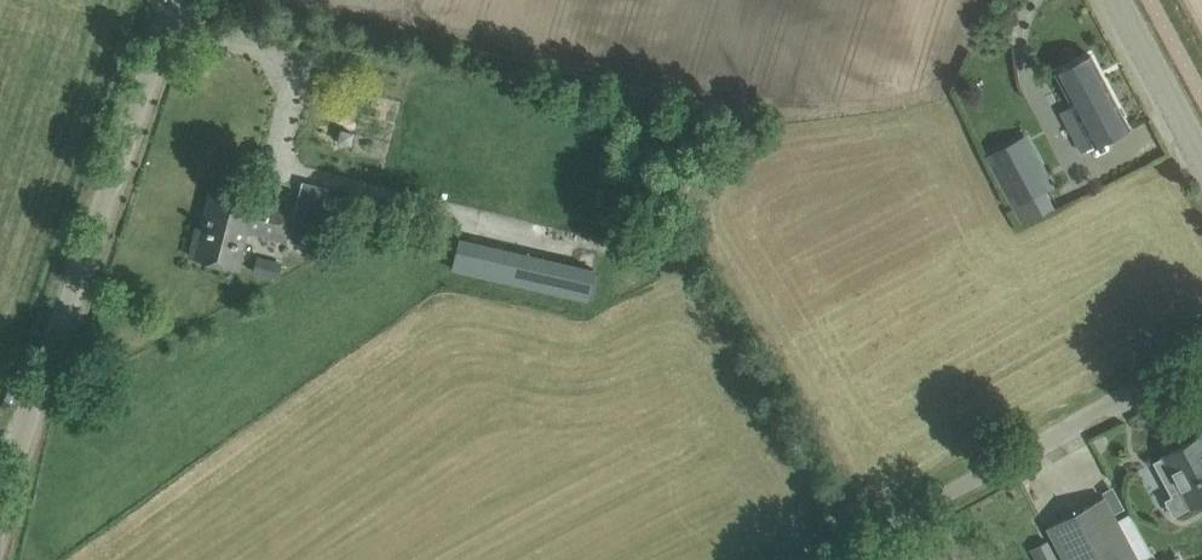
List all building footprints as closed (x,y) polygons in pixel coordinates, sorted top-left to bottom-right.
[(1057,71),(1096,144),(1129,126),(1090,53),(1057,71)] [(352,144),(354,131),(341,128),(339,141),(352,144)] [(1046,172),(1008,192),(1016,206),(1053,186),(1046,172)] [(290,238),(298,207),(238,192),(237,199),(211,193),(203,227),(198,226),(191,255),(238,267),(248,228),(290,238)] [(501,277),(541,286),(547,257),(508,247),(501,277)] [(278,277),(284,262),(261,253),(255,268),(278,277)] [(594,268),(577,264),(571,293),(587,297),(594,268)] [(1154,461),(1172,495),(1183,489),(1192,506),(1201,501),(1201,502),(1201,435),(1201,434),(1164,455),(1154,461)] [(1048,526),(1066,559),(1139,559),(1152,553),(1147,544),(1143,537),(1130,512),(1117,519),(1114,514),(1113,513),(1108,502),(1104,496),(1048,526)]
